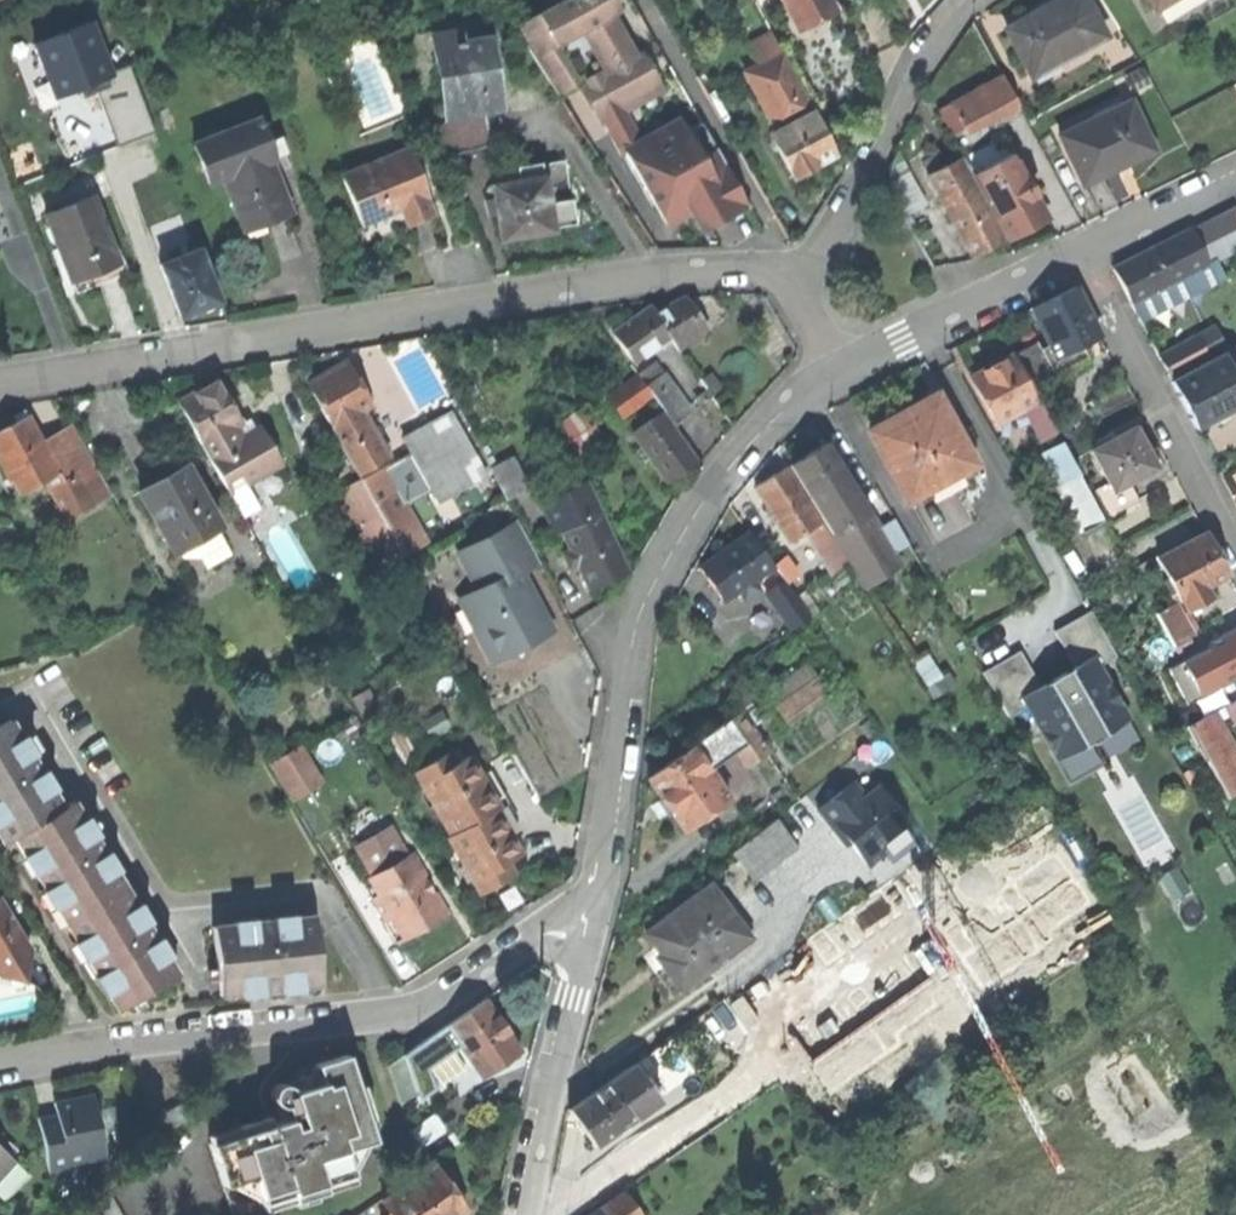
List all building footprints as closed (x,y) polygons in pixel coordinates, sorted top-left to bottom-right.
[(611,17),(602,0),(565,0),(540,14),(558,47),(582,34),(611,17)] [(828,0),(780,0),(784,7),(786,6),(796,25),(832,6),(828,0)] [(1104,36),(1084,0),(1061,0),(1041,11),(1006,29),(1031,75),(1104,36)] [(1154,10),(1170,0),(1148,0),(1154,10)] [(1154,10),(1160,20),(1193,0),(1170,0),(1154,10)] [(835,12),(832,6),(796,25),(800,31),(835,12)] [(558,47),(540,14),(518,26),(559,99),(580,87),(558,47)] [(634,57),(611,17),(582,34),(604,73),(634,57)] [(92,24),(31,46),(50,100),(78,89),(106,79),(112,77),(110,73),(92,24)] [(752,69),(783,53),(774,35),(743,51),(752,69)] [(445,116),(505,107),(501,80),(495,41),(435,50),(445,116)] [(642,52),(634,57),(604,73),(580,87),(599,120),(604,117),(622,107),(661,85),(642,52)] [(813,111),(783,53),(752,69),(745,72),(776,130),(813,111)] [(130,66),(110,73),(112,77),(106,79),(109,86),(96,90),(117,145),(154,132),(130,66)] [(1142,70),(1125,79),(1132,92),(1149,83),(1142,70)] [(939,112),(952,134),(996,110),(1015,99),(1003,77),(939,112)] [(109,86),(106,79),(78,89),(80,93),(81,96),(96,90),(109,86)] [(1020,110),(1015,99),(996,110),(1001,119),(1020,110)] [(1120,166),(1153,150),(1130,102),(1059,136),(1082,184),(1120,166)] [(626,153),(641,141),(622,107),(604,117),(624,154),(626,153)] [(836,154),(813,111),(776,130),(770,133),(793,176),(819,162),(836,154)] [(292,213),(271,159),(265,143),(256,119),(194,143),(210,185),(223,180),(243,232),(267,223),(292,213)] [(486,119),(436,127),(440,155),(490,147),(486,119)] [(641,141),(626,153),(662,217),(676,220),(691,212),(702,228),(710,223),(711,226),(724,218),(747,205),(716,148),(700,156),(686,131),(680,120),(641,141)] [(701,123),(686,131),(700,156),(716,148),(701,123)] [(265,143),(271,159),(287,153),(281,137),(265,143)] [(408,149),(399,152),(409,176),(417,172),(408,149)] [(1024,230),(1045,219),(1012,156),(1002,161),(997,151),(968,166),(1006,239),(1024,230)] [(401,208),(425,198),(428,197),(417,172),(409,176),(399,152),(342,176),(362,224),(401,208)] [(905,216),(926,205),(896,154),(889,168),(888,184),(905,216)] [(567,157),(521,164),(522,176),(494,180),(502,234),(540,229),(554,226),(553,224),(577,220),(567,157)] [(990,248),(1003,241),(960,160),(929,176),(971,258),(990,248)] [(71,282),(118,264),(91,196),(44,214),(64,264),(71,282)] [(431,215),(425,198),(401,208),(408,224),(420,219),(431,215)] [(1235,248),(1235,213),(1234,210),(1191,232),(1207,263),(1235,248)] [(1191,232),(1190,229),(1179,235),(1113,268),(1132,304),(1134,303),(1208,265),(1207,263),(1191,232)] [(199,307),(217,300),(198,252),(163,265),(181,314),(199,307)] [(124,262),(118,264),(71,282),(76,294),(129,273),(124,262)] [(1215,262),(1208,265),(1134,303),(1142,319),(1223,278),(1215,262)] [(1031,309),(1049,345),(1040,350),(1053,374),(1085,358),(1079,347),(1099,337),(1092,323),(1074,288),(1031,309)] [(684,296),(654,312),(652,314),(669,337),(679,349),(694,340),(707,330),(684,296)] [(654,312),(648,307),(612,333),(634,361),(669,337),(652,314),(654,312)] [(1214,327),(1198,335),(1210,357),(1225,349),(1214,327)] [(1170,378),(1210,357),(1198,335),(1158,356),(1170,378)] [(1030,345),(1013,354),(1032,388),(1049,379),(1030,345)] [(1223,355),(1225,360),(1235,354),(1235,346),(1222,353),(1223,355)] [(991,367),(971,378),(996,423),(1023,408),(1038,399),(1032,388),(1013,354),(991,367)] [(1235,407),(1235,381),(1225,360),(1223,355),(1173,381),(1189,413),(1197,427),(1235,407)] [(359,473),(384,456),(358,411),(372,402),(347,360),(325,373),(308,383),(359,473)] [(655,363),(639,375),(653,395),(674,425),(690,413),(655,363)] [(701,381),(711,395),(721,389),(710,374),(701,381)] [(622,417),(653,395),(639,375),(607,397),(622,417)] [(229,491),(281,461),(277,454),(279,446),(273,433),(256,429),(239,439),(231,425),(239,421),(215,378),(197,389),(177,400),(229,491)] [(1125,384),(1093,401),(1101,416),(1133,399),(1125,384)] [(906,498),(909,497),(968,465),(970,464),(934,398),(928,401),(926,396),(907,406),(895,413),(897,417),(870,432),(906,498)] [(1056,431),(1038,399),(1023,408),(1041,440),(1056,431)] [(438,492),(483,469),(448,405),(405,429),(438,492)] [(681,474),(697,463),(661,412),(632,433),(641,446),(650,458),(667,484),(681,474)] [(66,477),(45,439),(30,413),(9,425),(0,430),(0,452),(21,492),(50,477),(70,516),(83,510),(66,477)] [(563,427),(569,440),(588,429),(580,415),(563,427)] [(94,462),(75,424),(45,439),(66,477),(94,462)] [(602,441),(593,426),(588,429),(569,440),(577,458),(602,441)] [(1090,451),(1108,484),(1111,490),(1127,481),(1153,468),(1139,443),(1132,429),(1090,451)] [(1045,452),(1062,484),(1079,475),(1062,443),(1045,452)] [(896,561),(893,554),(877,526),(826,444),(810,453),(789,466),(857,576),(870,568),(880,571),(896,561)] [(644,463),(650,458),(641,446),(635,450),(644,463)] [(169,547),(217,520),(184,458),(161,471),(135,485),(169,547)] [(507,500),(527,489),(511,458),(490,469),(507,500)] [(968,465),(909,497),(915,508),(975,476),(968,465)] [(397,488),(394,489),(381,467),(342,490),(362,525),(381,513),(403,552),(425,538),(397,488)] [(805,531),(820,522),(787,467),(755,487),(762,499),(788,541),(805,531)] [(1105,523),(1079,475),(1062,484),(1058,486),(1083,534),(1105,523)] [(1111,490),(1108,484),(1094,492),(1108,517),(1138,501),(1127,481),(1111,490)] [(561,530),(600,512),(586,482),(548,500),(561,530)] [(383,562),(403,552),(381,513),(362,525),(342,490),(326,499),(357,557),(375,547),(383,562)] [(627,573),(600,512),(561,530),(570,549),(578,566),(589,590),(627,573)] [(877,526),(893,554),(908,545),(893,517),(877,526)] [(846,564),(820,522),(805,531),(831,573),(846,564)] [(522,650),(525,643),(547,630),(517,573),(524,569),(538,562),(517,523),(459,555),(479,592),(469,598),(486,630),(481,644),(515,654),(521,656),(522,650)] [(774,566),(750,532),(699,568),(709,582),(723,602),(738,592),(745,602),(760,591),(753,581),(774,566)] [(1181,600),(1186,611),(1203,602),(1198,591),(1205,587),(1227,576),(1205,532),(1157,557),(1180,601),(1181,600)] [(570,569),(578,566),(570,549),(563,553),(566,561),(570,569)] [(786,558),(774,566),(787,584),(799,576),(786,558)] [(897,563),(896,561),(880,571),(870,568),(857,576),(862,584),(897,563)] [(539,598),(524,569),(517,573),(547,630),(525,643),(522,650),(556,632),(539,598)] [(810,618),(783,582),(765,595),(791,631),(810,618)] [(1208,593),(1205,587),(1198,591),(1203,602),(1211,598),(1208,593)] [(490,667),(515,654),(481,644),(486,630),(469,598),(457,604),(490,667)] [(1173,646),(1189,637),(1171,604),(1155,612),(1173,646)] [(1074,666),(1077,672),(1095,662),(1098,667),(1116,657),(1090,611),(1054,632),(1074,666)] [(1235,677),(1235,627),(1216,638),(1210,641),(1206,649),(1168,669),(1186,703),(1235,677)] [(1023,702),(1043,691),(1039,686),(1020,651),(982,672),(1008,718),(1026,707),(1023,702)] [(1077,672),(1043,691),(1023,702),(1026,707),(1056,760),(1090,741),(1097,737),(1126,720),(1128,720),(1098,667),(1095,662),(1077,672)] [(839,686),(849,680),(838,663),(828,670),(839,686)] [(766,692),(777,707),(817,680),(807,665),(766,692)] [(1056,676),(1039,686),(1043,691),(1077,672),(1074,666),(1056,676)] [(825,692),(817,680),(777,707),(785,719),(825,692)] [(739,712),(729,719),(745,743),(736,749),(748,766),(768,752),(739,712)] [(18,831),(64,804),(43,769),(47,767),(39,753),(35,746),(31,748),(12,716),(0,723),(0,825),(7,837),(18,831)] [(1205,716),(1186,726),(1225,798),(1235,793),(1235,773),(1215,734),(1205,716)] [(745,743),(729,719),(691,745),(692,747),(708,769),(736,749),(745,743)] [(870,720),(859,727),(869,742),(880,734),(870,720)] [(1138,740),(1126,720),(1097,737),(1108,757),(1138,740)] [(1215,734),(1235,773),(1235,753),(1223,729),(1215,734)] [(1070,785),(1104,766),(1090,741),(1056,760),(1070,785)] [(301,745),(271,764),(293,800),(323,781),(301,745)] [(729,799),(708,769),(692,747),(647,778),(667,806),(684,831),(729,799)] [(415,771),(451,835),(494,811),(498,809),(479,777),(468,757),(454,765),(447,753),(415,771)] [(490,770),(479,777),(498,809),(505,805),(508,803),(500,788),(490,770)] [(852,783),(818,811),(834,831),(838,828),(851,844),(870,867),(884,856),(876,847),(906,823),(878,788),(864,799),(852,783)] [(18,831),(69,916),(125,883),(105,849),(111,846),(105,836),(100,828),(96,831),(75,797),(64,804),(18,831)] [(512,817),(505,805),(498,809),(494,811),(509,836),(520,830),(512,817)] [(449,837),(481,893),(513,875),(506,864),(520,856),(509,836),(494,811),(451,835),(449,837)] [(795,846),(775,819),(731,853),(751,879),(795,846)] [(389,912),(402,934),(425,920),(444,910),(410,848),(403,852),(391,829),(382,827),(362,838),(359,842),(360,849),(371,870),(368,872),(377,891),(372,893),(384,915),(389,912)] [(847,847),(851,844),(838,828),(834,831),(847,847)] [(1175,868),(1159,877),(1171,897),(1187,888),(1175,868)] [(121,1003),(177,968),(157,935),(162,933),(156,922),(150,912),(145,915),(125,883),(69,916),(121,1003)] [(680,990),(749,940),(708,885),(644,932),(667,963),(663,967),(668,974),(680,990)] [(20,981),(28,949),(0,903),(0,976),(20,981)] [(278,983),(326,978),(318,909),(279,913),(278,908),(256,911),(257,915),(217,919),(224,989),(278,983)] [(484,994),(447,1020),(482,1070),(519,1044),(505,1024),(484,994)] [(423,1088),(436,1077),(422,1056),(433,1048),(424,1034),(397,1052),(423,1088)] [(235,1214),(239,1214),(325,1186),(322,1175),(351,1166),(343,1141),(372,1131),(343,1049),(312,1060),(318,1080),(291,1089),(289,1087),(286,1081),(280,1079),(274,1080),(268,1085),(268,1093),(272,1099),(277,1101),(285,1099),(291,1093),(295,1109),(232,1132),(208,1140),(235,1214)] [(659,1095),(632,1057),(571,1101),(581,1117),(595,1139),(659,1095)] [(68,1176),(65,1163),(103,1156),(91,1094),(70,1098),(52,1102),(54,1115),(56,1126),(40,1129),(51,1180),(68,1176)] [(414,1145),(444,1122),(435,1108),(409,1126),(414,1145)] [(38,1118),(40,1129),(56,1126),(54,1115),(38,1118)] [(0,1150),(0,1195),(5,1198),(27,1172),(0,1150)] [(466,1202),(449,1178),(435,1158),(383,1194),(391,1206),(381,1212),(383,1214),(446,1214),(466,1202)] [(626,1183),(579,1214),(610,1214),(609,1213),(634,1196),(626,1183)] [(88,1214),(107,1214),(118,1208),(110,1195),(85,1210),(88,1214)]
